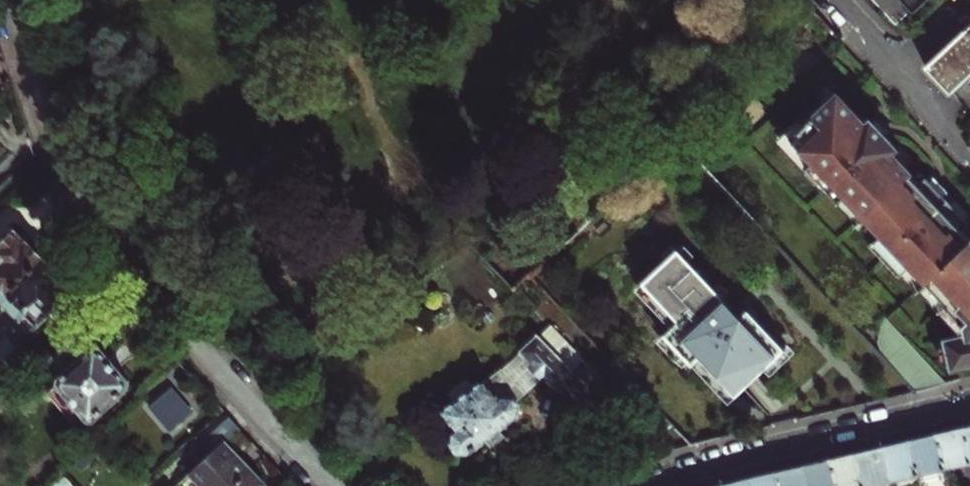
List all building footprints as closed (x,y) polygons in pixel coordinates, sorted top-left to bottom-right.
[(915,8),(923,0),(907,0),(915,8)] [(949,93),(969,74),(969,22),(963,29),(964,31),(925,67),(936,79),(949,93)] [(902,297),(909,290),(954,337),(932,342),(938,372),(969,366),(969,251),(956,235),(953,238),(944,228),(951,221),(909,176),(902,183),(893,174),(894,173),(874,151),(879,147),(867,134),(862,139),(822,96),(799,116),(797,114),(780,131),(782,133),(776,140),(795,161),(791,166),(821,198),(819,200),(839,221),(837,223),(902,297)] [(11,227),(5,233),(8,236),(0,244),(0,299),(42,259),(11,227)] [(742,317),(677,248),(638,288),(673,326),(660,339),(679,359),(683,354),(730,402),(765,368),(770,374),(790,354),(749,310),(742,317)] [(0,299),(0,302),(29,333),(50,314),(65,329),(88,308),(42,259),(0,299)] [(58,383),(89,418),(95,419),(99,423),(122,402),(118,397),(130,386),(130,380),(98,345),(93,345),(76,327),(54,348),(58,353),(46,364),(58,378),(58,383)] [(599,398),(537,337),(522,352),(545,375),(557,387),(562,381),(589,408),(599,398)] [(506,367),(498,373),(516,399),(529,390),(545,375),(522,352),(506,367)] [(166,391),(167,392),(181,379),(172,369),(142,396),(150,405),(166,391)] [(497,372),(442,410),(456,430),(451,433),(451,443),(457,453),(468,453),(500,431),(517,419),(521,407),(516,399),(498,373),(497,372)] [(89,418),(58,383),(46,394),(77,428),(89,418)] [(167,392),(166,391),(150,405),(149,406),(171,431),(193,411),(182,400),(177,404),(167,392)] [(218,448),(225,441),(239,428),(230,417),(208,437),(218,448)] [(960,427),(969,462),(969,465),(969,425),(960,427)] [(969,462),(960,427),(947,431),(934,434),(942,469),(969,462)] [(921,437),(907,440),(915,475),(942,469),(934,434),(921,437)] [(881,446),(889,481),(915,475),(907,440),(893,443),(881,446)] [(225,441),(218,448),(190,474),(201,485),(200,485),(263,485),(265,484),(225,441)] [(889,481),(881,446),(867,449),(855,452),(862,485),(869,485),(889,481)] [(855,452),(840,456),(827,459),(833,485),(862,485),(855,452)] [(827,459),(812,462),(800,465),(805,485),(833,485),(827,459)] [(800,465),(787,468),(774,472),(777,485),(805,485),(800,465)] [(750,485),(777,485),(774,472),(762,474),(748,478),(750,485)] [(748,478),(735,481),(722,484),(722,485),(750,485),(748,478)]
